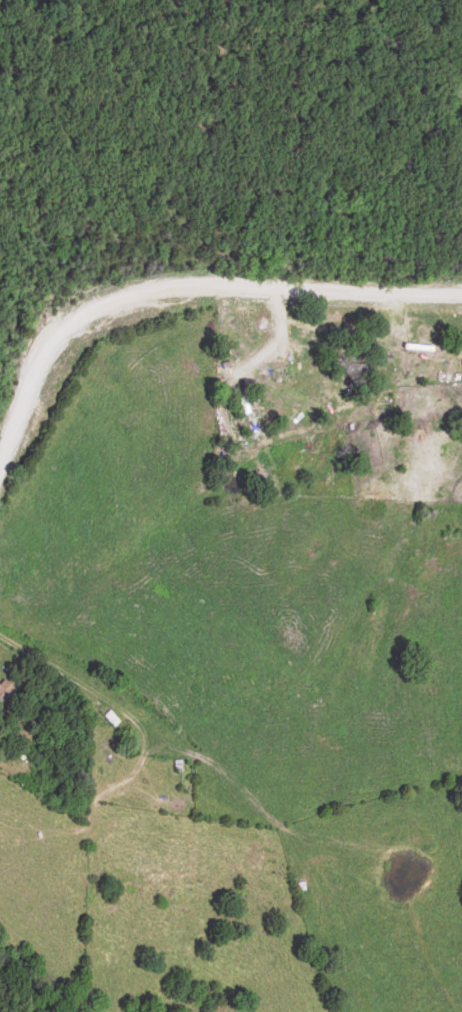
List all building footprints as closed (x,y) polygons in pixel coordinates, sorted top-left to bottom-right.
[(0,681),(0,706),(18,686),(9,678),(3,685),(0,681)]
